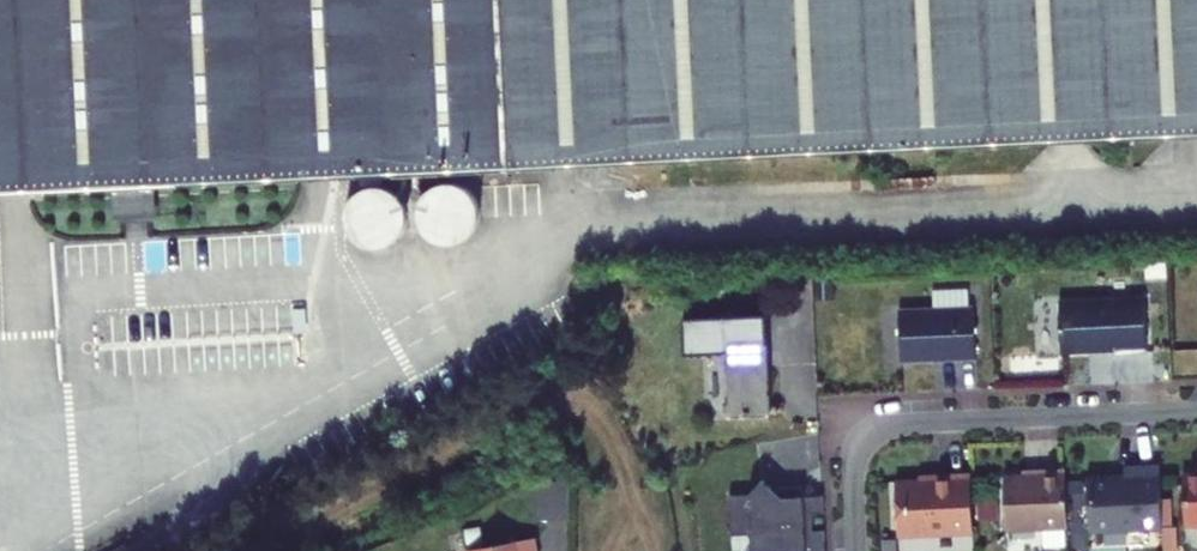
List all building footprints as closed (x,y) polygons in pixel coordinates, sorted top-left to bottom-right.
[(114,190),(157,188),(1196,136),(1196,0),(0,0),(0,195),(114,190)] [(452,183),(448,183),(444,184),(441,184),(437,186),(434,188),(430,190),(428,192),(425,196),(423,199),(421,202),(420,206),(419,210),(419,214),(419,218),(420,221),(421,225),(423,229),(425,232),(427,235),(430,238),(433,240),(437,242),(440,243),(444,244),(448,245),(452,245),(455,244),(459,243),(463,242),(466,240),(469,238),(472,235),(475,232),(477,229),(479,226),(480,222),(481,218),(481,214),(481,210),(480,206),(479,203),(477,199),(475,196),(473,193),(470,190),(467,188),(463,186),(460,185),(456,184),(452,183)] [(380,186),(376,186),(372,187),(368,188),(365,189),(361,191),(358,193),(355,196),(352,199),(350,202),(349,206),(347,210),(347,213),(346,217),(347,221),(347,225),(348,229),(350,232),(352,235),(355,239),(357,241),(360,243),(364,245),(368,247),(371,248),(375,248),(379,248),(383,248),(387,247),(390,246),(394,244),(397,242),(400,239),(402,236),(404,233),(406,229),(407,225),(408,222),(408,218),(408,214),(408,210),(406,206),(405,203),(403,199),(400,196),(397,194),(394,191),(391,189),(387,188),(384,187),(380,186)] [(157,188),(114,190),(115,224),(158,222),(157,188)] [(1145,298),(1059,302),(1062,353),(1116,350),(1116,353),(1147,352),(1145,298)] [(902,363),(976,360),(974,307),(899,310),(902,363)] [(728,355),(730,417),(770,416),(766,315),(683,319),(685,357),(728,355)] [(1057,323),(1035,324),(1036,354),(1059,353),(1057,323)] [(1163,529),(1160,465),(1125,467),(1125,475),(1088,477),(1091,532),(1163,529)] [(1068,528),(1065,470),(1038,471),(1038,474),(1004,476),(1007,530),(1068,528)] [(974,533),(971,474),(935,476),(935,479),(896,481),(898,536),(974,533)] [(1183,475),(1185,526),(1196,525),(1196,475),(1183,475)] [(823,496),(804,496),(804,486),(771,488),(763,480),(750,495),(730,496),(732,536),(752,535),(753,550),(826,550),(825,531),(813,531),(813,514),(824,514),(823,496)] [(1017,530),(1018,544),(1045,542),(1044,529),(1017,530)] [(472,550),(536,550),(534,539),(472,550)]
